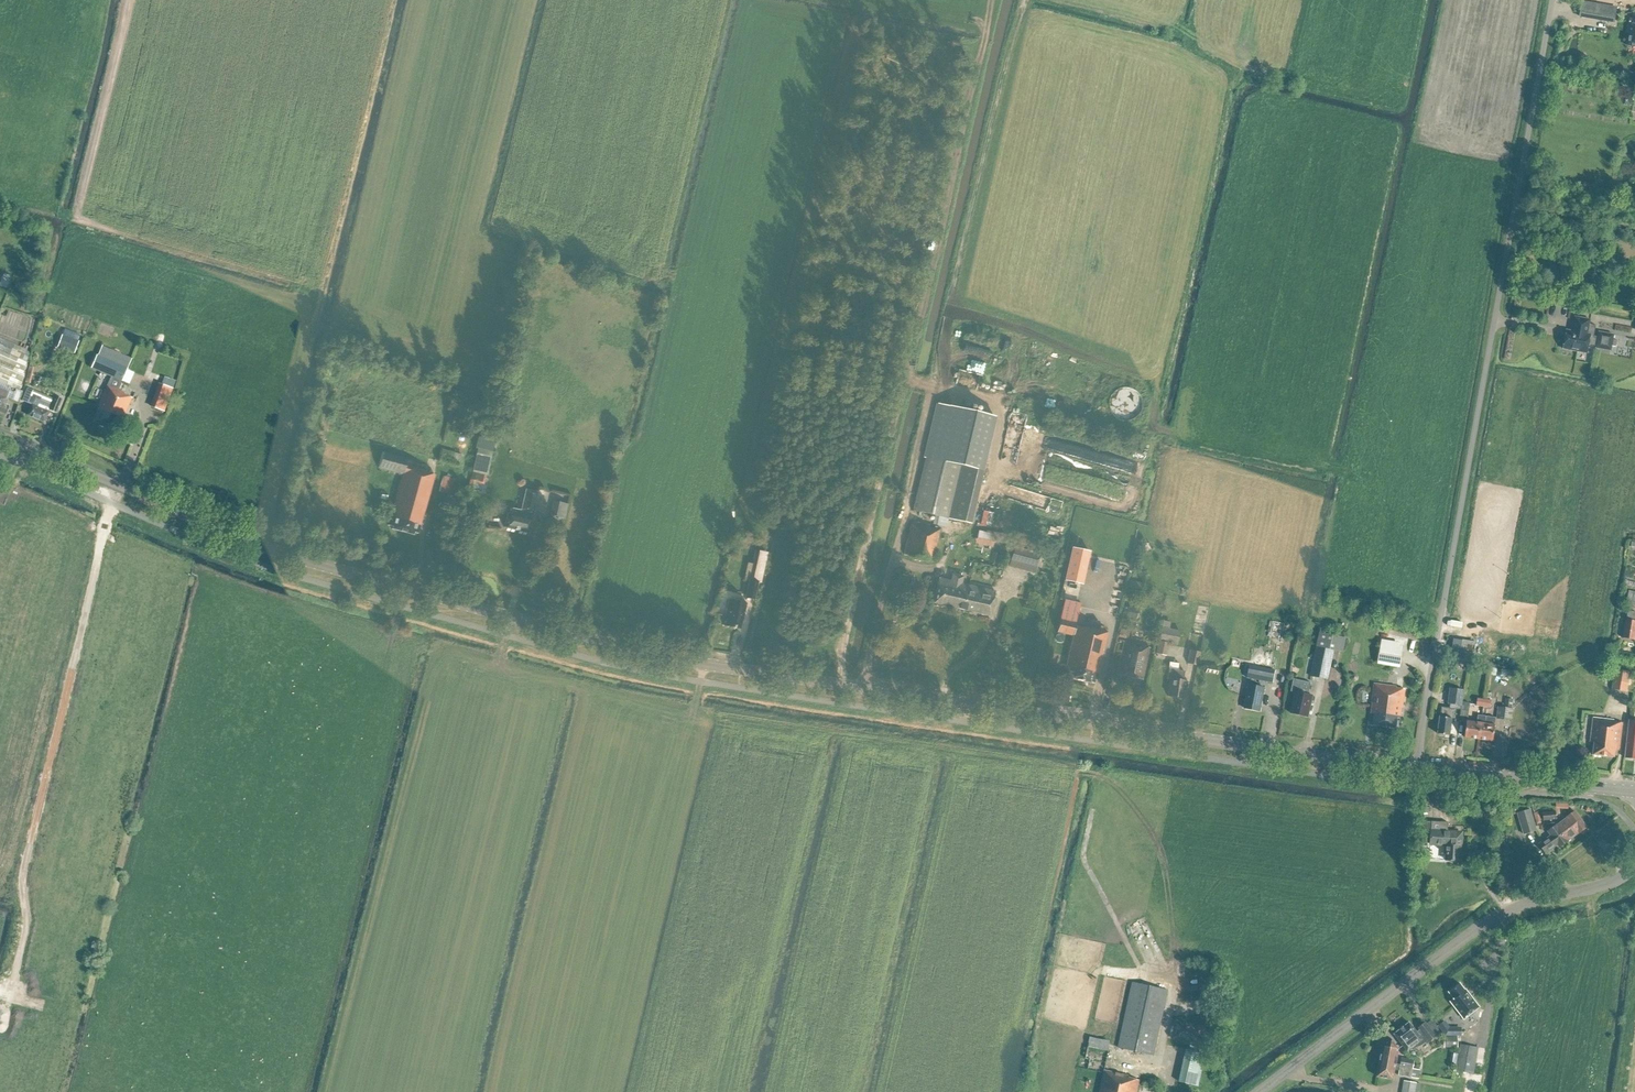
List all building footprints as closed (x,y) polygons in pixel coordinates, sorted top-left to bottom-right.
[(1580,14),(1580,16),(1594,18),(1596,6),(1582,3),(1580,14)] [(1609,8),(1606,21),(1615,22),(1617,10),(1609,8)] [(1632,13),(1631,23),(1628,23),(1626,33),(1628,33),(1626,45),(1634,47),(1634,14),(1632,13)] [(1593,336),(1595,325),(1589,324),(1590,321),(1575,318),(1572,332),(1566,331),(1563,349),(1586,353),(1588,345),(1596,346),(1595,348),(1611,351),(1611,346),(1615,347),(1616,341),(1613,340),(1614,334),(1598,331),(1597,337),(1593,336)] [(78,341),(62,335),(57,347),(74,353),(78,341)] [(30,354),(0,339),(0,412),(5,414),(8,406),(5,405),(8,399),(17,403),(21,392),(20,391),(30,354)] [(117,390),(130,360),(100,347),(91,368),(111,376),(97,408),(98,409),(93,421),(100,424),(99,426),(108,430),(109,428),(115,430),(120,418),(122,419),(131,398),(124,394),(124,393),(117,390)] [(152,390),(148,405),(160,408),(164,393),(152,390)] [(56,413),(62,399),(54,395),(50,405),(47,404),(47,403),(34,398),(27,415),(43,422),(48,411),(47,411),(48,409),(56,413)] [(457,465),(460,453),(441,448),(438,459),(457,465)] [(417,533),(434,474),(425,472),(425,471),(405,465),(406,458),(382,452),(378,467),(402,474),(388,525),(392,526),(391,529),(412,535),(413,532),(417,533)] [(947,518),(960,466),(925,457),(913,510),(947,518)] [(444,476),(440,491),(451,494),(455,479),(444,476)] [(528,533),(535,503),(537,493),(526,490),(524,500),(522,511),(513,509),(512,514),(507,513),(504,527),(528,533)] [(555,498),(552,513),(566,516),(570,502),(555,498)] [(934,528),(911,523),(904,554),(932,561),(939,529),(936,529),(937,526),(934,526),(934,528)] [(993,543),(995,535),(979,531),(977,539),(993,543)] [(1082,584),(1090,551),(1071,547),(1063,580),(1082,584)] [(1010,560),(1036,566),(1039,556),(1013,549),(1010,560)] [(960,609),(967,585),(950,581),(951,574),(944,573),(943,579),(938,578),(932,603),(960,609)] [(908,576),(898,574),(894,594),(903,596),(908,576)] [(1143,588),(1145,582),(1133,579),(1132,584),(1143,588)] [(748,580),(744,598),(754,600),(757,582),(748,580)] [(994,591),(973,586),(967,585),(960,609),(989,616),(994,591)] [(1628,590),(1625,604),(1634,606),(1634,592),(1628,590)] [(742,620),(746,603),(728,600),(725,616),(726,616),(724,625),(739,628),(741,620),(742,620)] [(1083,628),(1075,626),(1079,607),(1063,603),(1057,632),(1072,635),(1063,676),(1067,677),(1068,678),(1088,683),(1089,682),(1093,683),(1094,680),(1095,681),(1107,632),(1101,631),(1102,628),(1099,627),(1099,630),(1084,626),(1083,628)] [(1137,619),(1139,610),(1125,607),(1123,617),(1137,619)] [(1634,619),(1634,612),(1627,611),(1626,619),(1625,619),(1622,638),(1634,640),(1634,639),(1634,621),(1634,619)] [(1281,641),(1284,624),(1272,621),(1268,638),(1281,641)] [(1176,644),(1179,631),(1162,627),(1155,653),(1165,656),(1168,642),(1176,644)] [(1342,653),(1346,635),(1320,629),(1309,676),(1327,679),(1333,650),(1342,653)] [(1142,679),(1149,648),(1141,646),(1141,645),(1124,641),(1119,662),(1116,674),(1121,675),(1118,687),(1127,689),(1128,687),(1131,688),(1133,678),(1142,679)] [(1400,668),(1403,648),(1378,644),(1374,664),(1400,668)] [(1197,667),(1200,653),(1190,651),(1187,664),(1197,667)] [(1474,653),(1460,651),(1458,662),(1472,664),(1474,653)] [(1217,674),(1218,666),(1212,665),(1212,666),(1206,665),(1205,672),(1217,674)] [(1271,686),(1275,670),(1249,665),(1245,681),(1271,686)] [(1170,679),(1167,696),(1181,698),(1182,691),(1185,691),(1187,681),(1182,680),(1184,671),(1168,668),(1167,678),(1170,679)] [(1517,680),(1518,673),(1501,669),(1500,677),(1517,680)] [(1626,692),(1629,672),(1615,670),(1611,690),(1626,692)] [(1308,717),(1309,713),(1308,713),(1312,696),(1308,695),(1311,683),(1294,679),(1291,692),(1294,692),(1290,712),(1304,715),(1304,717),(1308,717)] [(1401,719),(1404,689),(1396,688),(1396,687),(1373,684),(1369,715),(1372,715),(1370,725),(1396,728),(1398,718),(1401,719)] [(1262,712),(1266,688),(1250,685),(1246,708),(1262,712)] [(1460,710),(1461,701),(1463,690),(1450,688),(1448,703),(1450,703),(1449,707),(1441,706),(1437,734),(1449,735),(1451,718),(1455,718),(1456,709),(1460,710)] [(1498,706),(1496,718),(1511,720),(1512,708),(1511,708),(1513,699),(1505,698),(1504,707),(1498,706)] [(1462,701),(1460,716),(1468,717),(1470,702),(1462,701)] [(1619,745),(1622,722),(1613,721),(1614,716),(1593,714),(1590,742),(1594,742),(1592,754),(1614,756),(1615,744),(1619,745)] [(1478,739),(1482,716),(1477,715),(1476,722),(1466,721),(1464,737),(1478,739)] [(1482,716),(1478,739),(1493,741),(1495,725),(1494,725),(1495,718),(1482,716)] [(1629,720),(1624,757),(1634,758),(1634,721),(1629,720)] [(1523,834),(1536,830),(1530,809),(1517,813),(1523,834)] [(1543,821),(1556,819),(1555,811),(1542,813),(1543,821)] [(1570,815),(1565,818),(1566,819),(1556,826),(1567,840),(1577,832),(1579,833),(1586,827),(1574,812),(1570,815)] [(1448,822),(1424,821),(1423,843),(1447,845),(1446,860),(1458,861),(1459,845),(1461,845),(1461,832),(1447,831),(1448,822)] [(1567,840),(1556,826),(1554,823),(1546,824),(1550,829),(1548,830),(1551,835),(1539,844),(1545,852),(1557,843),(1560,847),(1567,841),(1567,840)] [(1153,1055),(1155,1042),(1167,990),(1132,982),(1120,1037),(1117,1047),(1153,1055)] [(1460,983),(1449,992),(1454,999),(1450,1001),(1464,1019),(1479,1007),(1466,990),(1465,990),(1460,983)] [(1438,1029),(1431,1019),(1426,1023),(1425,1022),(1418,1028),(1419,1029),(1416,1032),(1409,1022),(1394,1034),(1404,1048),(1405,1047),(1408,1050),(1411,1047),(1414,1047),(1416,1046),(1418,1045),(1420,1044),(1422,1043),(1427,1039),(1429,1041),(1436,1036),(1433,1033),(1438,1029)] [(1111,1047),(1112,1037),(1092,1035),(1091,1045),(1111,1047)] [(1444,1048),(1458,1047),(1458,1037),(1444,1037),(1444,1048)] [(1397,1055),(1398,1049),(1398,1048),(1392,1039),(1391,1039),(1382,1045),(1382,1046),(1380,1053),(1376,1076),(1392,1079),(1394,1070),(1398,1071),(1398,1075),(1418,1078),(1419,1069),(1412,1068),(1414,1060),(1401,1058),(1399,1065),(1395,1064),(1397,1055)] [(1473,1073),(1477,1047),(1460,1044),(1455,1070),(1473,1073)] [(1189,1047),(1182,1080),(1201,1084),(1209,1051),(1189,1047)] [(1129,1075),(1105,1070),(1099,1091),(1136,1091),(1139,1080),(1128,1078),(1129,1075)] [(1417,1083),(1404,1080),(1402,1091),(1415,1091),(1417,1083)]
